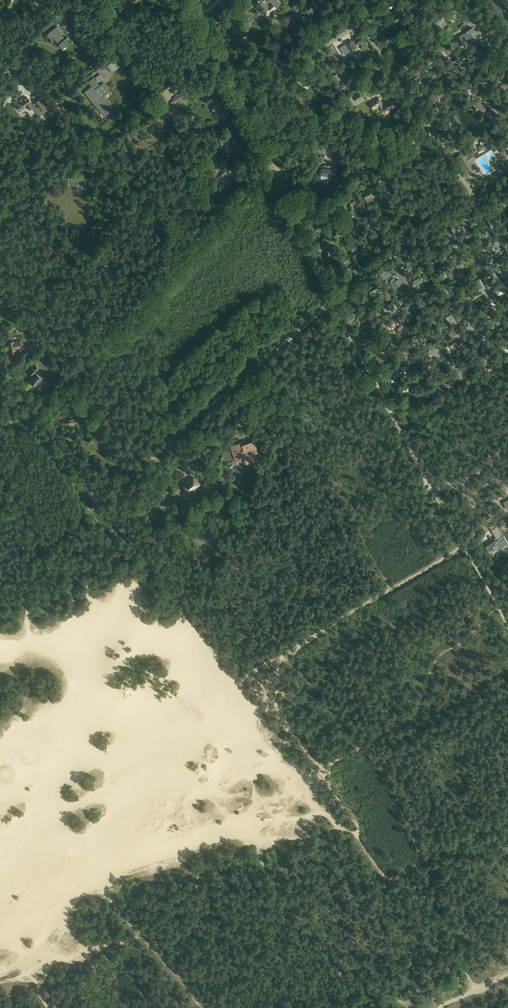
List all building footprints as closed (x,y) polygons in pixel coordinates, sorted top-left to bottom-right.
[(71,0),(56,13),(61,21),(67,16),(67,17),(78,8),(71,0)] [(254,3),(259,8),(259,7),(267,16),(270,13),(271,15),(275,11),(273,10),(275,8),(275,7),(278,4),(275,0),(273,0),(270,2),(269,0),(268,0),(266,1),(265,0),(257,0),(254,3)] [(386,6),(385,7),(385,8),(388,10),(393,6),(395,4),(391,1),(389,3),(386,6)] [(483,10),(486,8),(482,1),(473,7),(475,10),(481,6),(483,10)] [(303,9),(301,11),(303,13),(304,12),(310,20),(317,14),(316,13),(320,9),(314,2),(308,7),(307,6),(303,9)] [(458,7),(451,11),(452,13),(455,17),(458,15),(460,17),(463,15),(458,7)] [(400,18),(404,11),(398,8),(394,15),(400,18)] [(496,23),(492,16),(485,20),(489,27),(496,23)] [(59,27),(63,25),(58,17),(54,20),(59,27)] [(440,24),(445,20),(443,17),(435,23),(441,31),(444,29),(440,24)] [(49,33),(47,35),(52,41),(55,38),(60,43),(59,44),(63,49),(71,41),(68,37),(65,39),(61,34),(63,33),(57,26),(53,30),(54,31),(50,34),(49,33)] [(472,28),(466,31),(468,34),(470,38),(476,34),(472,28)] [(458,37),(459,38),(466,49),(469,46),(463,36),(462,35),(458,37)] [(493,35),(490,38),(497,48),(500,46),(493,35)] [(351,40),(345,44),(351,52),(356,48),(354,45),(356,44),(361,43),(362,46),(368,45),(367,41),(364,42),(363,36),(355,38),(355,40),(352,42),(351,40)] [(409,44),(408,46),(398,41),(395,47),(406,52),(408,48),(411,49),(413,45),(409,44)] [(445,44),(438,50),(440,53),(444,50),(448,54),(451,52),(445,44)] [(479,51),(475,53),(476,54),(478,59),(485,55),(482,49),(479,51)] [(487,69),(495,65),(492,58),(484,63),(487,69)] [(116,60),(108,66),(112,71),(120,65),(116,60)] [(454,69),(458,77),(464,73),(459,65),(454,68),(454,69)] [(410,72),(414,78),(419,75),(423,72),(421,69),(417,71),(416,69),(410,72)] [(446,82),(452,80),(448,70),(442,73),(446,82)] [(352,74),(352,73),(351,73),(345,77),(347,81),(344,83),(347,87),(352,83),(351,82),(355,79),(355,78),(356,77),(356,76),(359,74),(356,71),(353,72),(354,73),(352,74)] [(337,74),(335,75),(332,77),(336,82),(339,80),(341,79),(337,74)] [(101,75),(96,79),(100,84),(104,80),(101,75)] [(507,78),(505,75),(497,80),(499,84),(507,78)] [(102,96),(109,90),(104,83),(100,86),(94,78),(88,82),(92,87),(85,92),(103,115),(112,109),(102,96)] [(500,85),(502,89),(507,85),(507,80),(500,85)] [(472,83),(468,84),(467,85),(466,83),(462,84),(464,88),(469,86),(473,95),(476,94),(472,83)] [(323,89),(320,84),(314,88),(317,93),(323,89)] [(340,88),(345,97),(349,95),(344,86),(340,88)] [(497,92),(497,93),(499,91),(496,88),(489,93),(491,96),(497,92)] [(190,96),(185,90),(180,94),(179,92),(173,98),(174,99),(170,102),(175,108),(179,105),(177,103),(183,97),(185,100),(190,96)] [(218,103),(215,99),(217,98),(215,93),(204,99),(207,104),(212,101),(215,105),(211,107),(215,114),(219,112),(223,119),(229,116),(225,108),(221,110),(219,107),(220,107),(218,103)] [(348,98),(348,99),(353,106),(356,104),(355,102),(362,98),(360,94),(353,98),(351,96),(348,98)] [(435,94),(427,96),(429,105),(438,102),(435,94)] [(35,103),(32,105),(31,103),(27,97),(16,104),(20,111),(26,106),(29,109),(33,107),(34,108),(37,106),(40,110),(37,112),(39,116),(47,111),(45,107),(39,99),(35,103)] [(395,106),(391,100),(384,105),(381,101),(378,98),(370,103),(374,109),(378,106),(382,112),(385,110),(386,111),(395,106)] [(484,112),(487,109),(477,101),(474,104),(484,112)] [(440,119),(443,116),(436,106),(433,109),(440,119)] [(498,121),(500,117),(489,111),(487,115),(498,121)] [(446,124),(452,134),(456,132),(450,122),(446,124)] [(501,134),(503,130),(493,125),(491,129),(501,134)] [(236,149),(236,148),(238,147),(236,144),(234,145),(233,143),(230,145),(229,142),(225,144),(226,147),(223,148),(226,154),(234,150),(236,149)] [(327,142),(320,145),(322,152),(330,149),(327,142)] [(478,147),(480,150),(479,151),(478,152),(479,153),(484,151),(483,149),(490,146),(488,142),(478,147)] [(426,143),(423,145),(430,156),(433,154),(426,143)] [(199,151),(194,153),(198,160),(202,158),(199,151)] [(466,173),(477,167),(473,161),(475,159),(471,152),(464,157),(462,154),(457,157),(459,160),(458,161),(466,173)] [(223,159),(219,164),(221,165),(219,167),(224,172),(215,181),(220,187),(215,191),(219,195),(239,176),(223,159)] [(320,167),(320,174),(320,178),(330,179),(330,175),(334,175),(334,168),(331,168),(331,165),(325,165),(324,167),(320,167)] [(66,171),(66,177),(68,177),(68,184),(73,184),(73,186),(81,186),(81,187),(81,190),(86,190),(86,177),(74,177),(74,171),(66,171)] [(491,191),(489,187),(479,191),(481,196),(491,191)] [(372,198),(375,197),(374,195),(373,195),(370,190),(363,193),(366,199),(371,196),(372,198)] [(345,202),(345,208),(347,208),(347,210),(354,210),(354,207),(356,207),(356,204),(356,201),(354,201),(354,202),(347,202),(345,202)] [(330,210),(328,210),(329,216),(330,216),(331,219),(339,219),(339,216),(337,216),(337,211),(330,211),(330,210)] [(468,230),(471,228),(467,217),(463,219),(468,230)] [(323,227),(322,225),(321,225),(320,220),(314,221),(314,219),(312,219),(312,223),(314,222),(314,228),(323,227)] [(480,238),(486,236),(483,226),(477,229),(480,238)] [(450,242),(457,238),(452,228),(448,230),(452,236),(448,238),(450,242)] [(463,240),(474,234),(472,230),(461,236),(463,240)] [(388,245),(389,242),(387,242),(388,237),(382,235),(382,234),(380,234),(380,237),(381,237),(380,243),(388,245)] [(437,250),(431,238),(428,240),(433,251),(437,250)] [(452,251),(455,250),(453,247),(460,244),(458,240),(448,245),(452,251)] [(497,250),(500,247),(494,241),(486,248),(489,251),(494,246),(497,250)] [(365,258),(367,250),(360,249),(359,254),(357,254),(357,257),(359,257),(359,256),(365,258)] [(326,260),(334,259),(334,257),(332,257),(332,252),(326,252),(326,251),(324,251),(324,254),(325,254),(326,260)] [(441,256),(439,252),(430,258),(432,261),(441,256)] [(458,261),(465,258),(463,254),(453,260),(457,268),(461,266),(458,261)] [(406,273),(414,268),(408,259),(404,261),(408,267),(404,269),(406,273)] [(452,279),(455,276),(447,268),(444,271),(452,279)] [(383,279),(391,274),(389,271),(385,274),(381,269),(378,271),(383,279)] [(507,273),(507,269),(504,272),(501,269),(498,271),(503,277),(507,273)] [(335,279),(343,278),(343,276),(342,276),(341,271),(335,271),(335,270),(333,270),(333,273),(335,273),(335,279)] [(374,271),(365,277),(369,283),(378,277),(374,271)] [(493,285),(500,280),(494,271),(490,274),(494,279),(490,282),(493,285)] [(423,281),(420,276),(411,281),(414,286),(423,281)] [(391,279),(391,281),(396,289),(402,285),(398,279),(396,280),(395,278),(394,278),(391,279)] [(480,286),(477,287),(475,289),(477,292),(485,288),(480,278),(477,280),(480,286)] [(449,290),(452,287),(450,285),(444,289),(449,297),(452,295),(449,290)] [(495,294),(506,288),(504,285),(493,290),(495,294)] [(387,300),(391,298),(386,288),(382,290),(387,300)] [(351,299),(357,298),(356,291),(350,292),(350,290),(348,291),(349,294),(350,294),(351,299)] [(434,303),(440,299),(436,292),(430,295),(434,303)] [(419,307),(426,304),(421,296),(415,300),(419,307)] [(484,300),(488,304),(487,305),(490,307),(491,306),(493,308),(495,305),(486,297),(484,300)] [(394,311),(397,309),(393,301),(383,306),(385,310),(392,306),(394,311)] [(409,315),(415,311),(411,303),(404,307),(409,315)] [(360,317),(360,320),(368,319),(368,316),(366,317),(366,312),(359,312),(359,311),(357,311),(358,317),(360,317)] [(459,321),(467,315),(465,312),(456,318),(459,321)] [(16,320),(11,313),(6,317),(8,319),(10,321),(11,324),(16,320)] [(450,324),(452,327),(454,326),(457,324),(451,314),(448,316),(452,322),(450,324)] [(490,326),(500,323),(498,317),(488,320),(490,326)] [(467,320),(466,321),(466,320),(463,322),(469,330),(472,328),(467,322),(469,321),(467,320)] [(462,333),(458,327),(450,333),(455,339),(462,333)] [(370,338),(378,338),(378,335),(376,335),(376,330),(370,331),(370,329),(368,329),(368,333),(370,332),(370,338)] [(429,330),(428,331),(429,333),(430,332),(433,337),(434,339),(437,338),(436,336),(432,329),(429,330)] [(482,350),(486,350),(485,337),(481,338),(478,338),(477,339),(478,342),(481,342),(482,350)] [(40,345),(35,340),(27,347),(32,353),(40,345)] [(21,348),(20,341),(8,342),(10,354),(16,353),(15,349),(21,348)] [(390,351),(388,345),(381,347),(382,353),(388,352),(388,354),(391,353),(391,351),(390,351)] [(428,353),(430,353),(433,354),(437,356),(439,349),(430,346),(428,353)] [(467,359),(473,356),(469,348),(463,351),(467,359)] [(414,358),(425,353),(423,349),(412,355),(414,358)] [(43,353),(38,357),(45,364),(49,360),(43,353)] [(486,358),(490,357),(489,353),(481,355),(483,365),(487,364),(486,358)] [(470,367),(477,364),(475,358),(467,362),(470,367)] [(431,374),(435,372),(430,364),(421,370),(424,373),(429,370),(431,374)] [(32,375),(30,377),(32,379),(30,382),(35,386),(42,378),(37,374),(36,374),(35,373),(39,368),(36,365),(29,372),(32,375)] [(390,378),(399,377),(399,375),(397,375),(397,370),(390,370),(390,369),(389,369),(389,373),(390,373),(390,378)] [(445,383),(444,383),(443,385),(447,385),(447,383),(453,384),(453,376),(451,376),(451,377),(446,377),(445,383)] [(434,397),(433,396),(432,396),(432,389),(425,389),(425,396),(430,396),(430,397),(434,397)] [(405,410),(414,410),(413,407),(412,407),(411,402),(405,402),(405,401),(403,402),(403,405),(405,405),(405,410)] [(101,436),(98,439),(101,443),(103,446),(106,450),(107,449),(111,455),(114,453),(112,451),(112,450),(110,447),(111,446),(107,442),(105,444),(103,441),(104,440),(101,436)] [(230,446),(235,460),(244,457),(247,464),(258,461),(255,454),(258,453),(255,441),(241,445),(240,443),(230,446)] [(479,481),(484,489),(501,479),(497,471),(493,473),(494,475),(485,480),(484,478),(479,481)] [(182,486),(188,493),(199,484),(196,479),(195,479),(193,477),(182,486)] [(149,504),(144,508),(146,512),(153,520),(157,517),(154,513),(167,502),(163,498),(152,507),(149,504)] [(486,519),(493,515),(492,512),(491,512),(486,503),(480,506),(486,515),(484,516),(486,519)] [(507,548),(507,546),(506,543),(507,542),(503,536),(502,537),(496,527),(492,529),(497,538),(495,539),(496,541),(487,546),(491,552),(490,551),(494,549),(494,550),(502,546),(504,550),(507,548)] [(419,980),(411,975),(403,990),(411,994),(419,980)]
